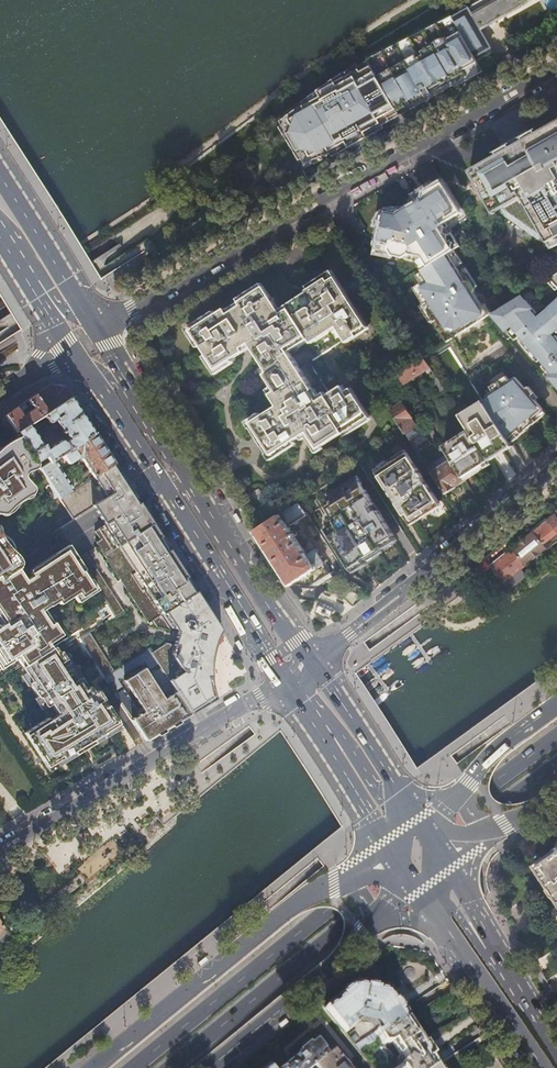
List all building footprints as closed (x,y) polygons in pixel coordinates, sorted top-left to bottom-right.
[(473,7),(470,8),(470,7),(452,16),(479,61),(494,52),(485,36),(483,30),(488,27),(504,17),(520,9),(533,2),(535,0),(469,0),(473,7)] [(466,77),(483,68),(479,61),(452,16),(452,15),(369,58),(400,111),(401,111),(403,115),(417,108),(418,102),(428,97),(428,96),(430,95),(432,94),(432,93),(438,90),(451,83),(452,85),(466,77)] [(398,115),(373,73),(282,130),(305,167),(326,156),(398,115)] [(470,170),(493,212),(496,210),(496,209),(502,205),(544,235),(551,247),(556,244),(556,121),(470,170)] [(452,328),(457,336),(474,325),(492,314),(486,304),(483,306),(475,293),(476,289),(470,279),(466,279),(449,254),(455,249),(454,247),(455,242),(451,239),(449,232),(445,226),(465,214),(446,185),(398,215),(391,214),(390,217),(386,217),(384,224),(383,224),(380,238),(381,238),(380,246),(384,247),(383,251),(414,258),(420,254),(424,255),(429,264),(423,269),(430,281),(420,288),(438,318),(440,317),(442,321),(441,322),(447,331),(452,328)] [(261,434),(273,453),(309,430),(315,438),(321,447),(371,414),(356,391),(351,394),(344,383),(330,392),(310,361),(368,324),(337,275),(330,279),(328,276),(307,288),(310,292),(282,310),(265,283),(240,299),(242,303),(230,311),(226,306),(193,328),(207,350),(218,367),(253,345),(261,359),(269,370),(265,372),(269,379),(276,389),(271,392),(279,403),(252,421),(261,434)] [(556,335),(553,337),(550,333),(556,328),(556,318),(549,308),(537,318),(533,314),(537,311),(526,298),(523,301),(519,296),(492,314),(514,340),(520,335),(531,348),(528,351),(537,361),(540,358),(550,369),(554,373),(550,376),(556,384),(556,336),(556,335)] [(549,308),(556,318),(556,301),(548,308),(549,308)] [(423,357),(398,374),(404,383),(430,367),(423,357)] [(428,378),(438,392),(444,388),(434,374),(428,378)] [(507,376),(491,387),(494,392),(487,396),(494,405),(490,408),(482,396),(483,399),(512,442),(512,443),(521,436),(538,421),(534,417),(539,413),(544,409),(535,398),(533,400),(530,397),(532,395),(531,394),(529,395),(525,391),(527,390),(516,377),(510,381),(507,376)] [(18,406),(6,414),(17,432),(71,397),(64,385),(51,383),(44,388),(18,406)] [(458,411),(460,414),(483,399),(482,396),(458,411)] [(86,419),(77,405),(71,397),(17,432),(20,437),(21,438),(36,462),(45,456),(49,462),(94,432),(86,419)] [(469,429),(488,457),(512,442),(483,399),(460,414),(469,429)] [(392,409),(402,426),(411,439),(421,433),(412,418),(413,417),(403,402),(392,409)] [(444,445),(452,458),(464,477),(478,468),(490,461),(488,457),(469,429),(444,445)] [(100,441),(94,432),(49,462),(40,467),(60,498),(114,462),(108,453),(100,441)] [(421,433),(411,439),(418,451),(429,444),(421,432),(421,433)] [(2,513),(31,491),(20,472),(36,462),(20,437),(0,452),(0,509),(2,513)] [(488,457),(490,461),(504,451),(514,445),(512,443),(512,442),(488,457)] [(410,522),(413,519),(423,513),(427,511),(426,509),(440,500),(409,452),(378,471),(410,522)] [(432,472),(445,493),(455,487),(466,479),(464,477),(452,458),(432,472)] [(60,498),(73,518),(88,509),(93,505),(127,483),(117,467),(114,462),(60,498)] [(395,534),(379,510),(375,512),(371,507),(375,504),(366,489),(362,492),(358,487),(363,484),(357,475),(332,491),(336,497),(326,504),(338,523),(328,529),(353,569),(366,561),(365,559),(385,546),(384,543),(394,537),(394,535),(395,534)] [(176,691),(190,713),(216,698),(213,688),(211,675),(211,663),(213,652),(216,642),(222,629),(199,594),(150,518),(132,491),(127,483),(93,505),(98,513),(105,524),(95,530),(101,539),(96,542),(149,622),(153,620),(157,626),(178,634),(174,646),(166,643),(152,652),(153,655),(176,691)] [(308,513),(300,501),(283,512),(291,524),(308,513)] [(556,512),(534,530),(535,531),(544,543),(546,541),(548,544),(555,539),(554,538),(556,535),(556,513),(556,512)] [(291,528),(281,513),(256,530),(264,542),(292,584),(296,584),(301,584),(305,584),(307,584),(309,585),(314,586),(317,586),(334,575),(316,549),(308,554),(303,546),(305,544),(301,538),(299,540),(296,536),(301,533),(296,525),(291,528)] [(544,543),(535,531),(513,549),(524,561),(545,544),(544,543)] [(120,723),(98,691),(94,693),(90,686),(85,689),(69,665),(66,666),(63,661),(66,658),(61,651),(58,652),(55,647),(52,648),(49,644),(62,635),(54,622),(50,625),(41,612),(49,606),(57,601),(60,604),(77,593),(81,597),(96,587),(78,557),(71,546),(32,573),(33,575),(27,579),(19,568),(21,567),(2,536),(0,537),(0,617),(5,624),(0,627),(0,670),(15,660),(13,658),(18,655),(25,666),(22,668),(31,682),(29,683),(39,698),(40,697),(47,707),(51,704),(58,714),(50,719),(49,717),(25,732),(48,766),(120,723)] [(503,583),(527,564),(524,561),(513,549),(492,566),(503,583)] [(300,597),(317,597),(318,587),(300,586),(300,597)] [(333,601),(334,598),(324,594),(316,612),(335,620),(341,605),(333,601)] [(132,718),(146,740),(164,729),(183,718),(190,713),(176,691),(165,698),(145,667),(142,669),(140,667),(135,670),(136,673),(125,680),(144,711),(132,718)] [(125,706),(130,715),(136,712),(130,703),(125,706)] [(537,867),(545,880),(556,898),(556,853),(537,867)] [(410,968),(408,968),(407,968),(405,969),(404,971),(404,974),(404,976),(405,977),(407,979),(409,980),(412,979),(414,978),(415,977),(416,975),(415,972),(414,969),(412,968),(410,968)] [(547,979),(552,990),(556,987),(556,976),(556,974),(547,979)] [(342,995),(325,1008),(346,1033),(360,1021),(372,1023),(376,1029),(375,1032),(355,1044),(359,1050),(379,1037),(407,1019),(421,1010),(416,1002),(402,1011),(402,1010),(396,1001),(389,991),(372,988),(356,983),(342,995)] [(437,1065),(452,1056),(458,1052),(454,1045),(433,1058),(432,1056),(425,1044),(424,1044),(418,1036),(407,1019),(379,1037),(383,1043),(391,1043),(394,1041),(404,1056),(401,1058),(400,1061),(404,1064),(402,1067),(401,1067),(433,1067),(437,1065)] [(283,1067),(314,1067),(317,1066),(319,1067),(350,1067),(341,1057),(336,1050),(329,1055),(317,1040),(312,1044),(311,1042),(307,1046),(302,1049),(304,1051),(285,1066),(283,1067)] [(341,1057),(350,1067),(355,1063),(349,1056),(346,1052),(341,1057)]
